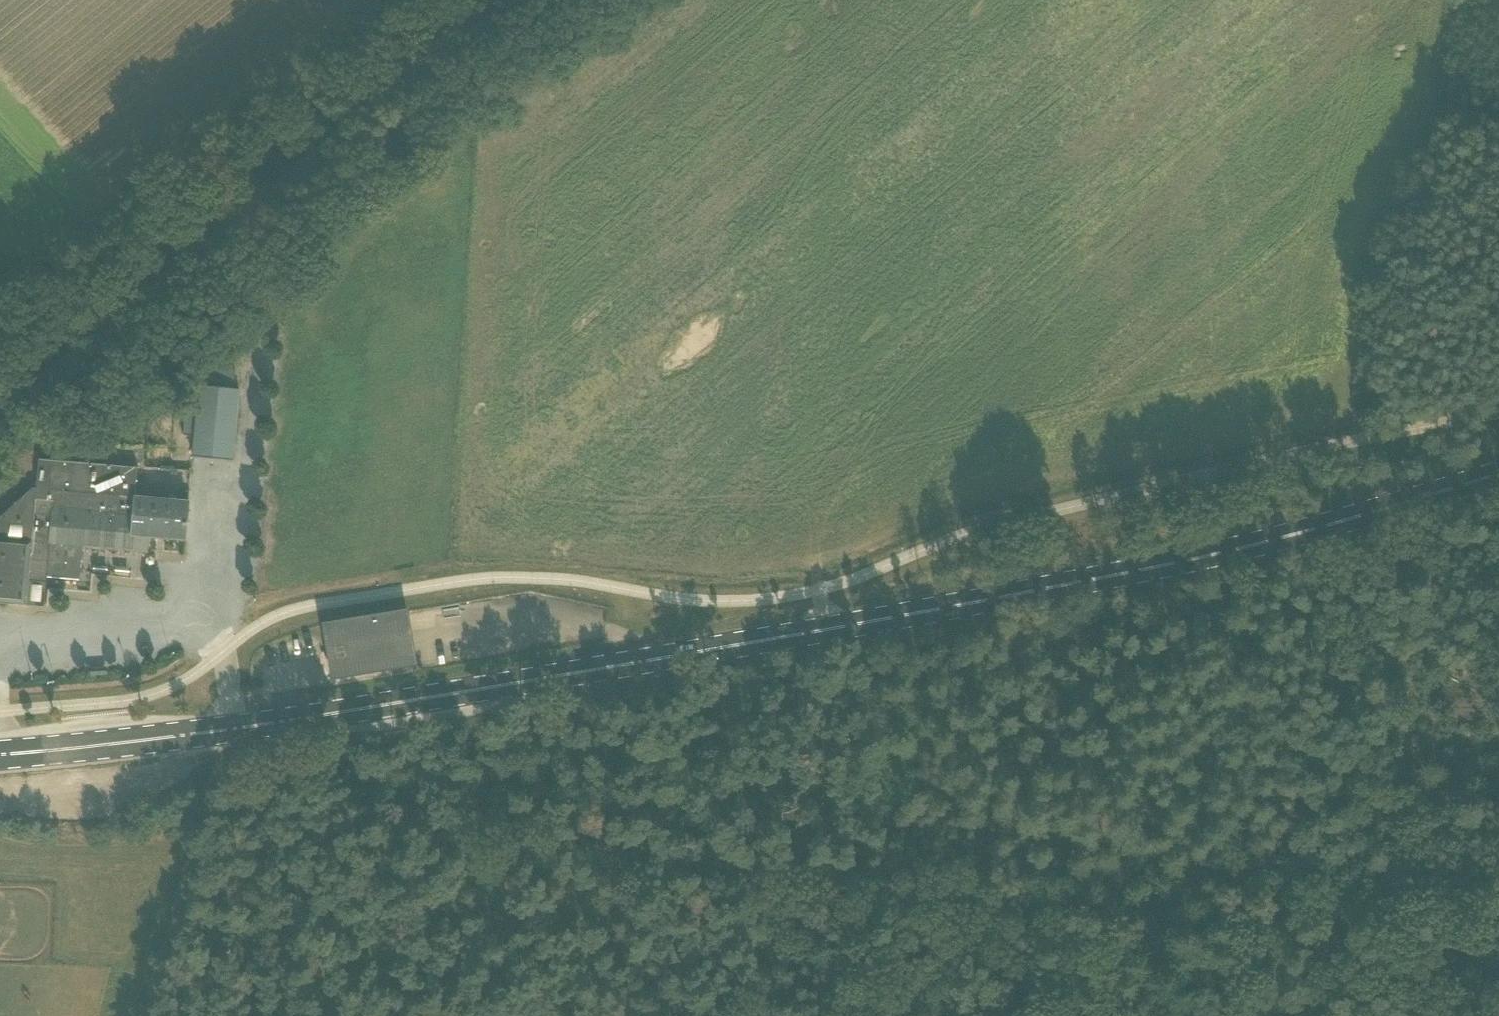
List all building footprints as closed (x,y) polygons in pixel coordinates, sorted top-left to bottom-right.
[(202,367),(199,392),(187,390),(184,435),(195,436),(193,457),(233,460),(240,389),(234,388),(236,370),(202,367)] [(186,540),(189,501),(136,496),(138,467),(56,460),(40,459),(37,484),(0,518),(0,602),(27,605),(28,591),(47,593),(48,579),(80,582),(144,588),(147,552),(149,537),(186,540)] [(414,662),(405,612),(326,625),(335,675),(414,662)] [(181,788),(184,793),(195,786),(192,781),(181,788)]
